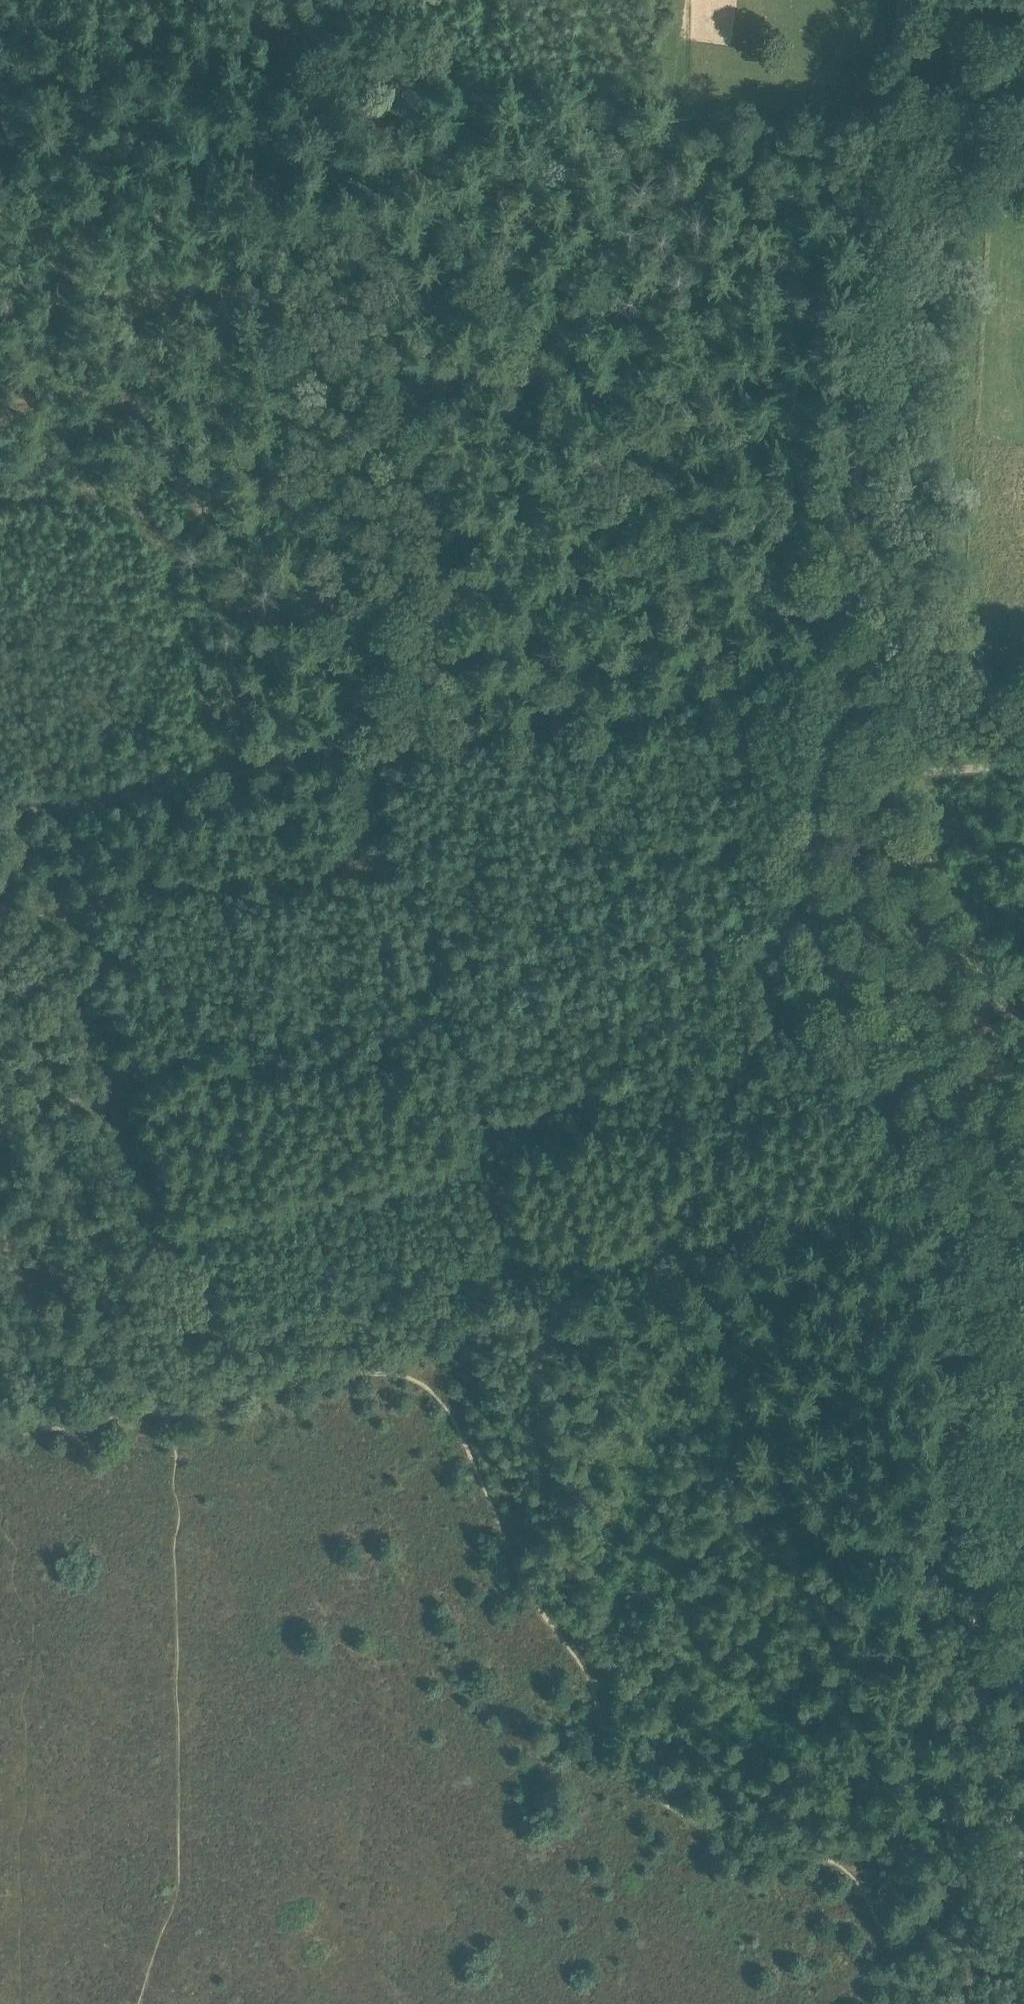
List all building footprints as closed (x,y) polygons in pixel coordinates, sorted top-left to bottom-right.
[(988,78),(973,78),(973,89),(987,89),(988,78)]
